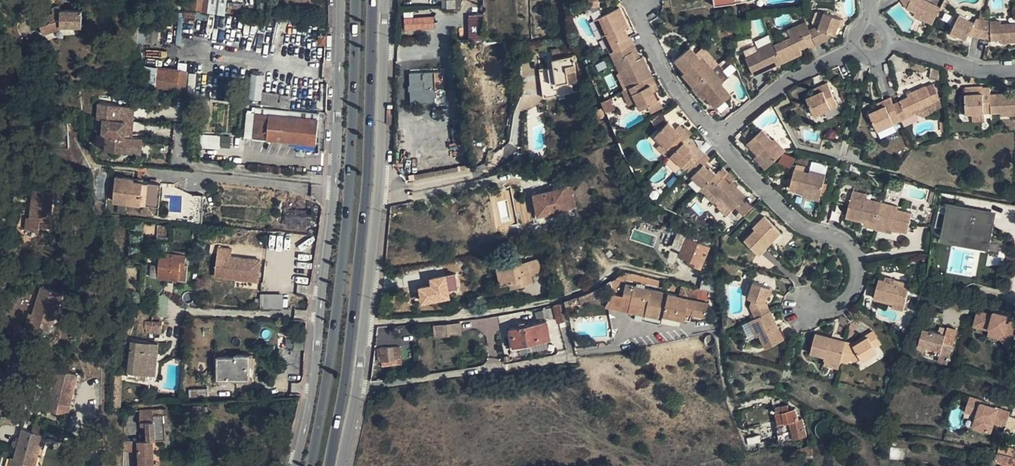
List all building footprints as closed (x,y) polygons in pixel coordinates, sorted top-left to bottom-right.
[(191,10),(192,7),(193,0),(185,0),(184,10),(191,10)] [(192,7),(201,9),(202,0),(193,0),(192,7)] [(211,0),(202,0),(201,9),(201,11),(209,12),(211,0)] [(209,12),(224,14),(226,0),(211,0),(209,12)] [(587,9),(597,8),(596,6),(596,0),(585,0),(587,9)] [(907,9),(916,13),(914,17),(932,25),(940,9),(922,0),(901,0),(907,9)] [(57,12),(42,17),(46,33),(66,27),(65,25),(86,26),(86,10),(65,10),(64,8),(57,10),(57,12)] [(600,38),(625,90),(619,93),(621,96),(626,107),(634,103),(638,112),(645,109),(656,103),(652,95),(649,89),(654,86),(641,59),(638,60),(634,62),(630,54),(634,52),(628,38),(627,39),(623,41),(619,32),(622,31),(626,29),(616,10),(599,18),(607,34),(600,38)] [(807,49),(827,40),(829,34),(832,36),(836,28),(839,20),(822,14),(816,29),(813,28),(808,31),(804,23),(785,32),(788,39),(772,46),(771,43),(755,50),(757,53),(743,59),(752,77),(767,70),(766,67),(779,61),(780,64),(800,55),(798,51),(797,48),(805,44),(807,48),(807,49)] [(468,40),(481,40),(481,15),(468,15),(468,40)] [(404,32),(434,29),(433,16),(403,19),(404,32)] [(989,23),(975,20),(974,24),(958,17),(951,33),(957,36),(966,40),(968,36),(990,42),(1000,41),(1001,44),(1014,43),(1014,25),(1000,26),(1000,23),(989,23)] [(607,34),(599,18),(592,22),(600,38),(607,34)] [(562,58),(561,49),(547,50),(548,59),(562,58)] [(714,111),(729,97),(719,86),(721,84),(700,58),(698,60),(688,49),(673,62),(683,74),(684,75),(686,73),(688,76),(683,80),(698,97),(703,94),(705,96),(703,98),(704,99),(714,111)] [(552,96),(550,84),(563,83),(563,84),(572,83),(569,57),(562,58),(548,59),(549,67),(534,69),(537,98),(552,96)] [(766,67),(767,70),(780,64),(779,61),(766,67)] [(156,67),(154,85),(182,88),(184,70),(156,67)] [(410,74),(411,103),(424,102),(424,88),(429,88),(434,88),(443,88),(442,72),(410,74)] [(251,73),(248,98),(261,100),(264,75),(251,73)] [(942,76),(930,73),(928,79),(940,82),(942,76)] [(836,108),(826,85),(819,89),(821,94),(805,101),(813,118),(836,108)] [(654,86),(649,89),(652,95),(657,92),(654,86)] [(932,105),(939,102),(932,87),(926,90),(925,89),(906,98),(907,100),(893,106),(890,100),(883,103),(885,108),(879,111),(869,116),(877,133),(892,126),(915,115),(915,113),(932,105)] [(443,88),(434,88),(435,102),(444,101),(443,88)] [(1014,117),(1014,98),(1011,99),(1011,95),(990,96),(990,89),(965,91),(966,115),(973,115),(984,114),(1000,113),(1011,113),(1011,117),(1014,117)] [(102,149),(112,150),(139,152),(140,136),(130,135),(132,105),(95,102),(94,118),(101,119),(100,134),(103,134),(102,149)] [(656,103),(645,109),(649,116),(659,111),(656,103)] [(885,108),(883,103),(876,106),(879,111),(885,108)] [(932,105),(915,113),(915,115),(922,119),(936,113),(932,105)] [(251,113),(249,137),(312,144),(314,119),(251,113)] [(984,114),(973,115),(973,123),(985,123),(984,114)] [(658,132),(666,124),(661,116),(651,126),(658,132)] [(685,174),(702,190),(703,188),(705,190),(716,200),(718,198),(732,212),(734,210),(742,202),(744,199),(730,185),(728,187),(721,181),(723,179),(726,176),(720,170),(715,176),(708,170),(707,172),(701,167),(707,160),(698,151),(695,154),(691,157),(686,153),(688,150),(682,144),(688,138),(682,132),(679,135),(673,130),(666,124),(658,132),(653,137),(672,155),(666,161),(664,163),(675,174),(680,169),(682,171),(685,174)] [(892,126),(877,133),(877,143),(896,134),(892,126)] [(679,135),(682,132),(677,127),(673,130),(679,135)] [(747,144),(754,139),(748,132),(741,138),(747,144)] [(765,171),(784,154),(773,141),(771,143),(761,132),(754,139),(747,144),(746,146),(757,158),(759,156),(761,159),(760,161),(757,163),(765,171)] [(200,149),(219,148),(219,135),(200,135),(200,149)] [(672,155),(653,137),(650,140),(653,142),(658,147),(655,150),(666,161),(672,155)] [(691,157),(695,154),(690,149),(688,150),(686,153),(691,157)] [(414,183),(469,172),(469,166),(413,177),(414,183)] [(821,192),(824,178),(808,174),(807,176),(793,173),(789,192),(803,195),(804,196),(805,194),(808,194),(807,201),(818,203),(817,208),(823,209),(825,200),(819,199),(821,192)] [(113,177),(111,201),(158,205),(160,183),(143,181),(143,180),(113,177)] [(728,187),(730,185),(723,179),(721,181),(728,187)] [(572,210),(568,186),(564,187),(564,189),(552,191),(556,213),(572,210)] [(531,195),(535,217),(556,213),(552,191),(531,195)] [(52,195),(31,194),(29,223),(25,222),(24,235),(49,237),(51,211),(52,195)] [(850,201),(864,204),(864,202),(866,197),(851,194),(850,201)] [(898,209),(864,202),(864,204),(850,201),(845,220),(860,224),(861,221),(865,222),(864,225),(864,228),(887,233),(888,228),(891,228),(891,231),(892,231),(907,235),(911,216),(897,213),(898,209)] [(742,202),(734,210),(742,217),(743,216),(750,209),(742,202)] [(994,212),(945,204),(941,228),(951,229),(950,237),(953,237),(954,230),(970,233),(969,240),(994,244),(998,221),(993,221),(994,212)] [(758,258),(769,246),(767,244),(778,234),(764,220),(752,231),(754,233),(744,244),(758,258)] [(953,237),(950,237),(950,240),(996,247),(996,244),(994,244),(969,240),(970,233),(954,230),(953,237)] [(778,234),(767,244),(769,246),(780,236),(778,234)] [(699,272),(709,250),(699,246),(701,243),(694,241),(693,243),(686,240),(677,258),(685,263),(684,265),(699,272)] [(1006,242),(997,241),(996,244),(996,247),(995,253),(1006,255),(1006,251),(1004,250),(1006,242)] [(216,246),(213,275),(257,279),(259,256),(230,253),(231,247),(216,246)] [(181,280),(183,253),(158,252),(158,253),(154,252),(152,264),(149,264),(148,277),(181,280)] [(522,285),(533,283),(531,275),(541,273),(538,259),(517,263),(517,262),(507,264),(506,260),(496,262),(501,285),(510,283),(521,281),(522,285)] [(496,262),(490,263),(495,287),(501,285),(496,262)] [(454,275),(428,279),(429,287),(417,289),(419,306),(450,301),(449,292),(457,291),(454,275)] [(625,284),(626,276),(617,276),(616,279),(610,283),(611,290),(609,298),(605,309),(618,312),(619,307),(624,287),(625,284)] [(626,276),(625,284),(667,293),(668,286),(628,276),(626,276)] [(879,283),(874,302),(889,305),(890,304),(890,303),(894,304),(893,307),(892,310),(904,313),(910,287),(894,283),(893,286),(879,283)] [(765,351),(783,342),(776,328),(774,329),(767,315),(769,314),(766,307),(764,306),(766,299),(768,290),(752,285),(747,301),(751,302),(749,309),(755,321),(748,324),(756,339),(758,338),(765,351)] [(667,293),(666,296),(676,299),(678,289),(668,286),(667,293)] [(626,313),(660,321),(661,318),(666,296),(624,287),(619,307),(627,309),(626,313)] [(44,332),(49,324),(56,328),(72,300),(55,290),(41,316),(37,314),(32,325),(44,332)] [(609,298),(589,293),(577,299),(582,311),(594,306),(605,309),(609,298)] [(260,309),(282,308),(282,294),(259,294),(260,309)] [(676,299),(666,296),(661,318),(679,323),(682,323),(685,310),(687,301),(676,299)] [(56,328),(52,336),(57,339),(77,302),(72,300),(56,328)] [(706,306),(687,301),(685,310),(690,312),(689,317),(703,320),(706,306)] [(555,318),(556,322),(564,319),(560,305),(552,307),(555,318)] [(552,307),(542,309),(545,319),(548,318),(548,320),(555,318),(552,307)] [(979,312),(974,326),(989,331),(989,330),(994,317),(979,312)] [(774,329),(776,328),(769,314),(767,315),(774,329)] [(989,330),(1005,335),(1013,346),(1014,345),(1014,328),(1010,320),(1010,319),(1000,315),(999,319),(994,317),(989,330)] [(678,325),(679,323),(661,318),(660,321),(660,323),(672,327),(678,325)] [(167,341),(168,343),(176,343),(176,340),(177,320),(168,320),(167,341)] [(509,328),(512,347),(519,345),(520,353),(548,348),(547,340),(551,339),(547,321),(509,328)] [(145,334),(161,335),(162,328),(158,327),(153,327),(153,324),(146,323),(145,334)] [(436,337),(462,335),(460,323),(456,323),(435,325),(436,337)] [(56,328),(49,324),(44,332),(52,336),(56,328)] [(756,339),(748,324),(743,327),(751,342),(756,339)] [(945,334),(947,327),(940,324),(937,331),(945,334)] [(948,358),(957,330),(947,327),(945,334),(937,331),(923,327),(917,344),(925,346),(924,350),(938,355),(948,358)] [(400,329),(377,329),(377,342),(400,342),(400,329)] [(989,330),(989,331),(987,336),(1001,340),(1005,335),(989,330)] [(869,341),(875,351),(881,347),(874,335),(868,338),(869,341)] [(1005,335),(1001,340),(1007,350),(1013,346),(1005,335)] [(842,362),(855,364),(861,361),(864,365),(878,356),(875,351),(869,341),(854,350),(853,347),(846,345),(845,348),(831,344),(831,342),(815,338),(811,357),(825,360),(824,364),(841,367),(842,362)] [(159,344),(131,341),(127,379),(138,380),(138,374),(147,375),(155,376),(159,344)] [(397,352),(396,347),(381,348),(382,351),(382,361),(388,361),(389,365),(398,364),(397,352)] [(219,376),(249,375),(249,365),(253,364),(253,352),(235,352),(236,355),(219,355),(219,376)] [(948,358),(938,355),(936,361),(945,365),(948,358)] [(841,367),(824,364),(823,369),(840,373),(841,367)] [(56,413),(58,404),(67,406),(76,377),(57,372),(50,400),(45,398),(42,409),(56,413)] [(67,406),(65,416),(71,417),(82,378),(76,377),(67,406)] [(207,389),(189,390),(189,398),(207,397),(207,389)] [(962,417),(972,420),(969,429),(991,435),(994,425),(1005,428),(1010,411),(968,398),(962,417)] [(67,406),(58,404),(56,413),(65,416),(67,406)] [(781,425),(786,440),(794,440),(791,431),(802,428),(800,419),(798,420),(794,409),(788,411),(786,405),(774,409),(779,425),(781,425)] [(138,412),(138,426),(142,426),(143,435),(146,435),(146,439),(163,439),(163,411),(138,412)] [(781,425),(779,425),(774,427),(779,445),(786,440),(781,425)] [(794,440),(805,437),(802,428),(791,431),(794,440)] [(23,463),(31,465),(40,434),(21,429),(14,457),(10,456),(7,465),(22,465),(23,463)] [(31,465),(37,465),(46,436),(40,434),(31,465)] [(747,446),(757,443),(754,435),(752,436),(745,438),(747,446)] [(137,440),(137,465),(151,465),(151,462),(150,440),(137,440)] [(123,442),(124,452),(136,451),(135,441),(123,442)] [(810,446),(793,451),(796,460),(798,459),(804,457),(812,455),(810,446)] [(1004,464),(1012,465),(1014,465),(1014,458),(1009,456),(1002,455),(995,454),(993,462),(1004,464)] [(804,457),(807,465),(808,465),(809,465),(815,464),(812,455),(804,457)]
